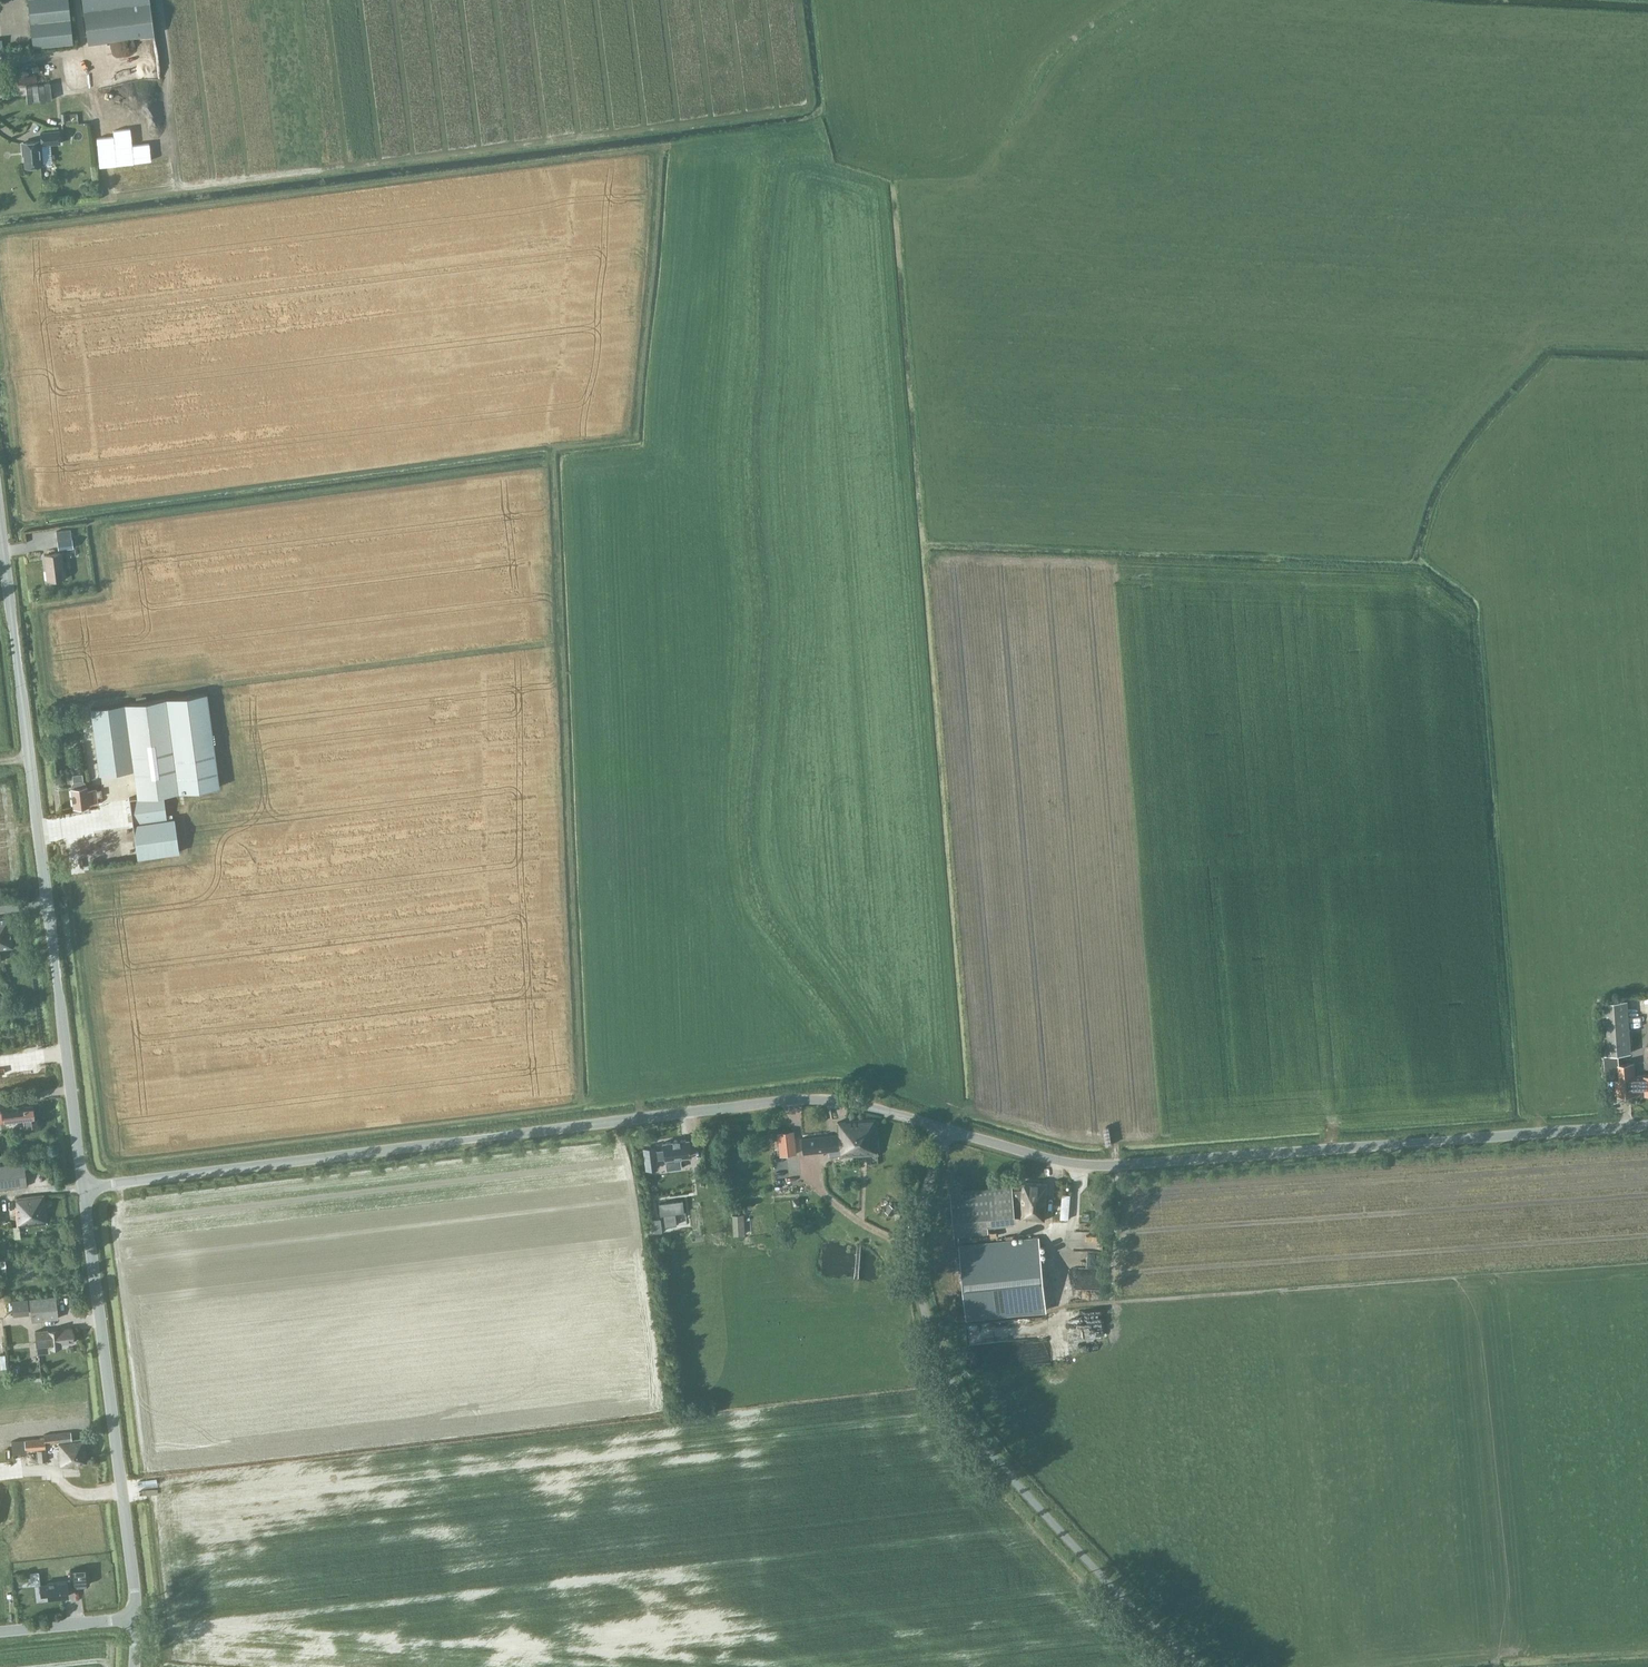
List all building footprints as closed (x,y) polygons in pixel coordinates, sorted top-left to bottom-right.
[(70,0),(30,0),(36,49),(75,44),(70,0)] [(149,0),(82,0),(88,43),(154,34),(149,0)] [(41,133),(42,141),(42,145),(60,144),(59,131),(41,133)] [(42,145),(42,141),(23,143),(25,167),(41,166),(39,145),(42,145)] [(57,531),(58,542),(59,551),(72,549),(70,530),(57,531)] [(45,556),(48,582),(65,579),(62,554),(45,556)] [(134,833),(135,833),(138,858),(180,852),(175,818),(167,819),(163,794),(220,786),(207,693),(91,708),(100,775),(134,770),(138,797),(130,798),(134,833)] [(72,786),(73,789),(72,789),(74,807),(89,806),(89,804),(98,803),(96,790),(88,791),(87,787),(86,787),(86,785),(85,783),(83,782),(74,783),(73,784),(72,786)] [(2,961),(0,949),(14,948),(9,917),(0,918),(0,961),(2,961)] [(1600,1001),(1605,1079),(1615,1078),(1616,1095),(1636,1094),(1635,1091),(1644,1090),(1644,1094),(1647,1093),(1647,1075),(1634,1076),(1633,1062),(1618,1063),(1618,1053),(1630,1052),(1627,1000),(1600,1001)] [(3,1122),(23,1120),(24,1128),(34,1127),(33,1119),(34,1119),(33,1105),(2,1109),(3,1122)] [(803,1155),(821,1153),(840,1151),(840,1155),(878,1153),(875,1119),(837,1122),(838,1134),(802,1138),(803,1155)] [(778,1132),(781,1156),(797,1154),(794,1131),(778,1132)] [(654,1148),(643,1149),(646,1170),(657,1169),(656,1159),(664,1158),(664,1159),(667,1158),(667,1161),(680,1160),(680,1157),(690,1156),(688,1139),(662,1142),(663,1149),(654,1150),(654,1148)] [(705,1173),(702,1173),(703,1188),(707,1187),(714,1186),(711,1161),(704,1162),(705,1173)] [(27,1185),(24,1162),(0,1165),(0,1189),(27,1185)] [(1018,1188),(952,1195),(956,1237),(987,1234),(986,1225),(1014,1222),(1014,1217),(1027,1218),(1027,1219),(1044,1220),(1047,1184),(1022,1182),(1022,1189),(1018,1188)] [(16,1198),(17,1205),(15,1206),(18,1226),(47,1223),(44,1194),(16,1198)] [(682,1200),(658,1203),(660,1215),(663,1215),(664,1226),(676,1225),(675,1213),(684,1212),(682,1200)] [(891,1204),(886,1211),(891,1214),(896,1208),(891,1204)] [(660,1218),(653,1219),(655,1232),(662,1232),(660,1218)] [(1046,1309),(1040,1237),(959,1245),(966,1317),(1046,1309)] [(56,1294),(29,1297),(32,1321),(58,1318),(56,1294)] [(13,1313),(29,1311),(28,1299),(12,1301),(13,1313)] [(37,1331),(35,1331),(37,1353),(50,1352),(49,1347),(62,1346),(61,1342),(73,1341),(72,1327),(37,1331)] [(37,1449),(46,1448),(46,1443),(59,1441),(60,1448),(58,1448),(60,1466),(87,1463),(84,1438),(72,1439),(71,1431),(44,1434),(44,1436),(40,1436),(40,1438),(25,1439),(26,1450),(37,1449)] [(47,1449),(37,1450),(39,1462),(48,1460),(47,1449)] [(89,1583),(89,1568),(72,1569),(73,1584),(89,1583)] [(39,1571),(30,1573),(31,1585),(41,1584),(39,1571)] [(47,1583),(41,1584),(42,1594),(48,1593),(49,1598),(68,1595),(67,1580),(47,1582),(47,1583)]
